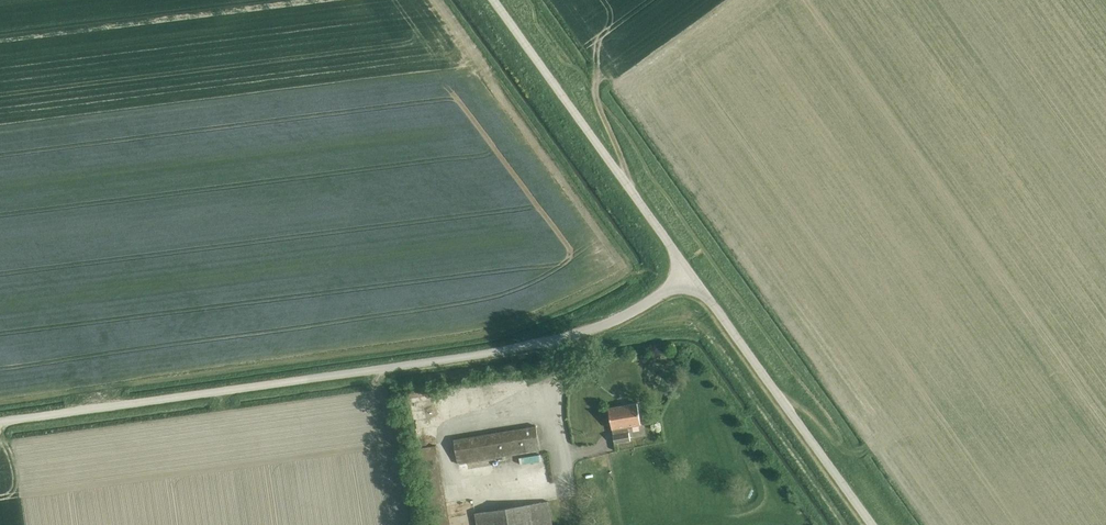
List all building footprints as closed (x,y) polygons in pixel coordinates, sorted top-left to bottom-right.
[(609,408),(615,444),(630,442),(628,427),(641,425),(637,404),(609,408)] [(454,440),(458,464),(540,451),(536,427),(454,440)] [(477,524),(552,524),(548,501),(475,514),(477,524)]
